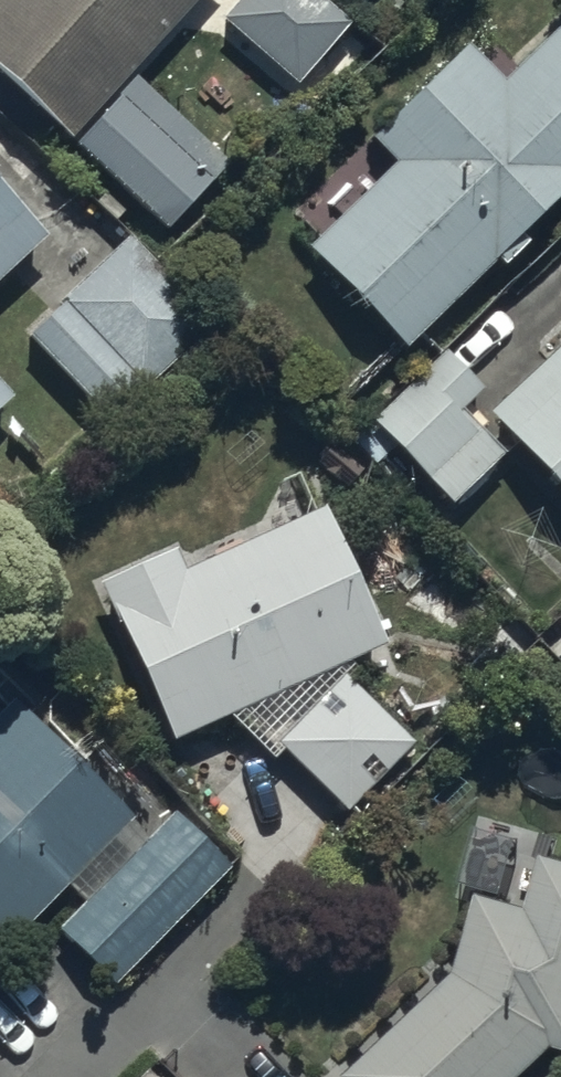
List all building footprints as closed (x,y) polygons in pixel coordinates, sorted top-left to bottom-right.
[(69,158),(213,0),(0,0),(0,95),(69,158)] [(215,26),(289,100),(350,39),(310,0),(241,0),(215,26)] [(338,9),(350,0),(332,0),(338,9)] [(301,261),(405,365),(560,209),(560,38),(504,95),(465,55),(371,149),(392,170),(301,261)] [(135,92),(73,160),(167,246),(229,178),(135,92)] [(46,253),(0,205),(0,296),(46,253)] [(129,237),(18,345),(111,440),(222,332),(129,237)] [(482,428),(560,512),(560,324),(540,344),(554,360),(482,428)] [(502,467),(459,424),(480,402),(442,363),(349,449),(375,475),(390,461),(450,520),(502,467)] [(10,412),(0,402),(0,422),(10,412)] [(172,560),(95,595),(169,757),(385,658),(322,520),(183,583),(172,560)] [(341,687),(276,755),(349,825),(414,758),(341,687)] [(14,713),(0,727),(0,964),(132,833),(14,713)] [(172,819),(52,939),(111,998),(231,878),(172,819)] [(560,1062),(560,879),(542,875),(532,919),(476,906),(459,982),(353,1076),(533,1076),(551,1060),(560,1062)]
